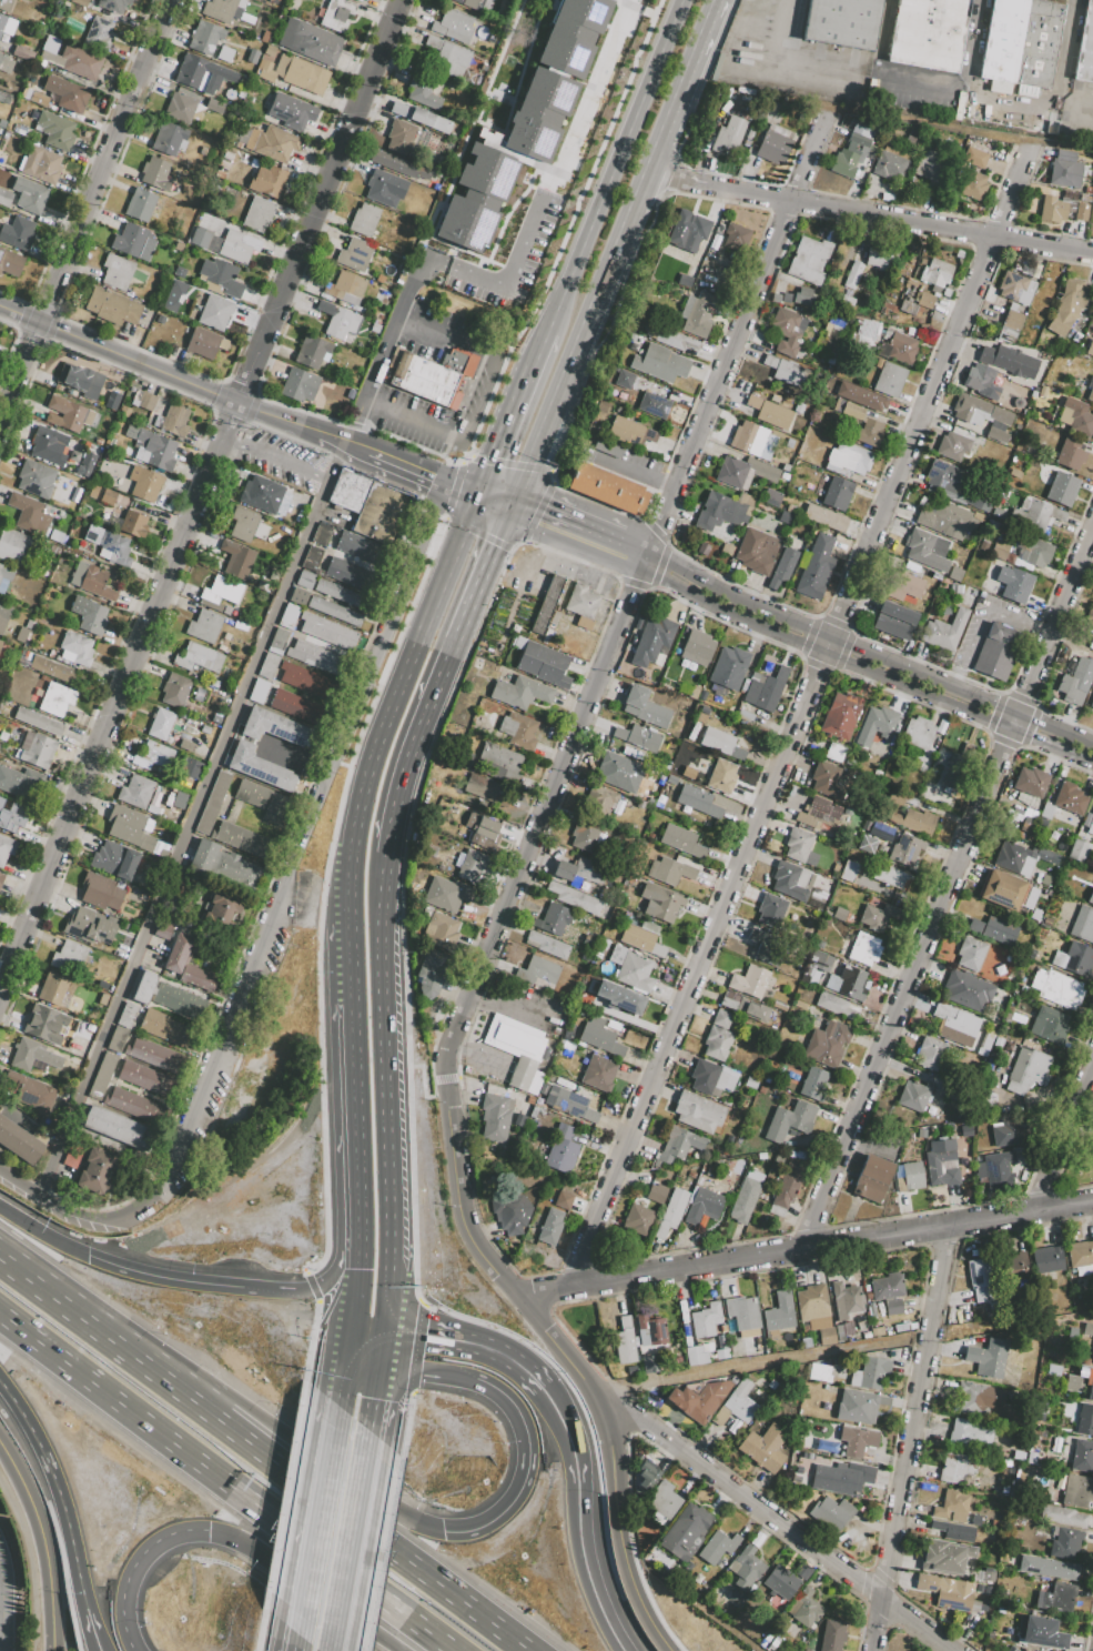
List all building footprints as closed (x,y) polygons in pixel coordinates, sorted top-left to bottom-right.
[(7,13),(0,11),(0,0),(12,0),(7,13)] [(97,4),(121,14),(126,3),(129,4),(131,0),(98,0),(97,4)] [(229,26),(232,17),(240,20),(243,10),(236,7),(239,0),(211,0),(210,2),(205,0),(200,13),(229,26)] [(343,34),(348,21),(345,20),(347,13),(353,16),(357,6),(344,0),(329,0),(320,26),(343,34)] [(480,9),(483,0),(445,0),(480,9)] [(535,56),(557,0),(613,0),(603,28),(598,26),(594,38),(599,39),(585,75),(535,56)] [(804,23),(802,32),(801,39),(872,52),(881,0),(809,0),(804,23)] [(888,60),(924,67),(936,0),(898,0),(888,60)] [(924,67),(958,72),(970,0),(936,0),(924,67)] [(1026,0),(992,0),(978,78),(990,80),(988,91),(1009,95),(1011,83),(1026,0)] [(1049,90),(1064,4),(1039,0),(1026,0),(1011,83),(1049,90)] [(1072,79),(1092,83),(1092,0),(1085,0),(1072,79)] [(429,30),(467,44),(474,29),(469,27),(474,18),(445,7),(439,23),(433,21),(429,30)] [(1,32),(0,35),(0,14),(18,22),(11,37),(1,32)] [(93,16),(83,43),(107,52),(113,34),(110,32),(113,23),(93,16)] [(289,17),(277,44),(333,67),(345,39),(289,17)] [(186,47),(211,57),(219,39),(224,41),(227,31),(199,19),(194,30),(192,29),(190,37),(191,37),(186,47)] [(260,40),(264,30),(271,32),(266,43),(260,40)] [(47,34),(41,48),(42,49),(36,66),(43,69),(45,62),(94,82),(104,59),(47,34)] [(431,69),(459,80),(470,52),(427,36),(424,46),(438,51),(431,69)] [(16,44),(12,53),(31,62),(34,53),(16,44)] [(267,44),(264,53),(273,57),(276,48),(267,44)] [(215,59),(229,64),(234,51),(221,46),(215,59)] [(251,48),(246,61),(255,64),(261,52),(251,48)] [(173,81),(211,97),(214,91),(216,92),(221,80),(234,85),(239,74),(185,52),(173,81)] [(264,60),(257,77),(273,82),(275,74),(282,78),(281,81),(320,97),(330,72),(291,57),(291,58),(281,53),(273,71),(270,70),(273,63),(264,60)] [(9,74),(0,71),(0,54),(14,60),(9,74)] [(535,59),(583,78),(568,111),(563,109),(558,120),(565,123),(550,159),(503,140),(535,59)] [(406,99),(438,112),(443,99),(431,94),(437,78),(414,68),(405,89),(409,90),(406,99)] [(65,82),(90,92),(80,117),(55,107),(65,82)] [(163,115),(188,125),(198,101),(173,90),(163,115)] [(267,92),(261,110),(265,112),(263,120),(301,134),(306,121),(312,123),(318,109),(274,91),(273,94),(267,92)] [(210,99),(227,107),(222,122),(203,113),(210,99)] [(389,112),(447,135),(453,122),(413,107),(413,108),(394,100),(389,112)] [(41,109),(75,122),(72,133),(74,134),(67,153),(43,144),(47,134),(40,132),(41,128),(34,124),(41,109)] [(747,121),(735,151),(720,144),(717,153),(709,150),(720,125),(723,128),(729,114),(747,121)] [(1057,120),(1029,115),(1027,129),(1055,133),(1057,120)] [(393,118),(389,127),(391,127),(386,138),(389,138),(385,149),(405,157),(416,127),(393,118)] [(150,149),(173,158),(176,150),(183,153),(188,141),(185,140),(190,131),(161,120),(150,149)] [(756,155),(769,123),(795,133),(783,161),(777,159),(775,163),(756,155)] [(252,129),(245,148),(286,164),(292,149),(297,151),(303,139),(267,124),(264,133),(252,129)] [(851,180),(829,171),(837,152),(839,153),(841,149),(843,150),(854,124),(871,131),(859,162),(857,161),(854,167),(857,168),(851,180)] [(915,138),(912,147),(905,144),(907,141),(904,140),(907,134),(915,138)] [(451,185),(462,190),(464,183),(454,179),(463,157),(473,161),(477,150),(470,147),(474,139),(523,159),(485,251),(433,229),(451,185)] [(31,144),(61,157),(58,164),(62,167),(54,185),(20,172),(31,144)] [(983,170),(961,161),(967,145),(989,155),(983,170)] [(871,173),(881,150),(882,150),(883,147),(909,157),(898,184),(871,173)] [(913,173),(923,148),(951,159),(939,190),(928,185),(930,180),(913,173)] [(370,162),(415,180),(416,175),(428,180),(432,171),(374,149),(370,162)] [(1049,183),(1053,159),(1055,159),(1056,150),(1075,153),(1074,162),(1083,163),(1079,189),(1049,183)] [(140,181),(168,192),(171,183),(164,180),(171,163),(150,155),(148,163),(144,162),(141,172),(142,173),(140,181)] [(221,160),(231,163),(227,171),(219,167),(221,160)] [(270,165),(267,170),(259,167),(254,178),(252,177),(247,189),(277,201),(289,173),(270,165)] [(365,198),(394,209),(397,199),(402,200),(408,182),(373,168),(365,187),(368,188),(365,198)] [(217,169),(215,175),(224,180),(226,172),(217,169)] [(980,202),(960,193),(970,170),(986,177),(984,182),(988,183),(980,202)] [(16,175),(49,189),(39,215),(14,205),(20,192),(11,188),(16,175)] [(123,214),(145,224),(158,197),(135,187),(123,214)] [(8,208),(0,204),(0,188),(13,194),(8,208)] [(1063,192),(1077,195),(1075,202),(1062,199),(1063,192)] [(1043,194),(1055,197),(1055,199),(1067,201),(1064,220),(1059,219),(1059,222),(1040,219),(1043,194)] [(253,195),(241,225),(261,233),(264,225),(267,226),(276,205),(253,195)] [(348,230),(370,239),(382,209),(363,201),(360,210),(356,209),(348,230)] [(1077,202),(1087,204),(1085,222),(1074,220),(1077,202)] [(240,204),(234,217),(242,220),(246,208),(240,204)] [(666,242),(677,214),(682,217),(684,212),(694,215),(695,214),(712,221),(705,241),(700,240),(695,253),(666,242)] [(10,225),(2,222),(0,228),(0,242),(27,252),(34,234),(31,233),(34,223),(13,215),(10,225)] [(109,246),(138,259),(149,231),(125,221),(120,236),(114,234),(109,246)] [(751,231),(741,253),(722,245),(727,234),(725,233),(729,222),(751,231)] [(196,225),(189,243),(206,250),(213,232),(196,225)] [(227,229),(217,254),(245,265),(252,250),(259,252),(263,243),(227,229)] [(785,274),(801,234),(820,242),(821,239),(833,243),(826,261),(823,260),(819,271),(823,273),(818,288),(785,274)] [(335,262),(370,275),(377,258),(371,254),(374,245),(351,236),(345,251),(341,249),(335,262)] [(181,252),(173,249),(176,241),(183,244),(181,252)] [(866,264),(868,245),(888,249),(884,266),(866,264)] [(16,278),(0,270),(0,247),(23,258),(16,278)] [(101,283),(124,292),(135,264),(108,253),(102,266),(107,269),(101,283)] [(931,258),(954,266),(947,284),(944,283),(942,289),(919,279),(924,266),(928,268),(931,258)] [(214,259),(212,263),(204,260),(199,273),(205,276),(203,280),(223,288),(221,293),(239,300),(244,284),(233,280),(237,268),(214,259)] [(852,260),(863,264),(853,291),(841,286),(852,260)] [(176,266),(173,275),(183,279),(188,270),(176,266)] [(322,292),(341,300),(344,292),(361,299),(367,280),(340,270),(334,285),(325,282),(322,292)] [(1026,306),(998,294),(1000,290),(998,289),(1005,270),(1036,283),(1026,306)] [(690,288),(677,282),(680,272),(694,278),(690,288)] [(1073,320),(1062,338),(1046,328),(1055,313),(1056,300),(1062,294),(1063,278),(1084,280),(1083,289),(1087,289),(1085,309),(1081,309),(1081,311),(1077,311),(1076,321),(1073,320)] [(143,305),(134,325),(122,320),(120,325),(95,315),(97,313),(83,308),(93,285),(143,305)] [(992,303),(982,299),(988,285),(998,290),(992,303)] [(792,304),(793,292),(797,293),(798,286),(811,289),(809,306),(792,304)] [(381,290),(375,303),(387,309),(394,295),(381,290)] [(930,311),(915,304),(921,290),(937,296),(930,311)] [(705,340),(680,330),(685,319),(678,316),(687,295),(696,299),(699,291),(720,299),(717,306),(707,302),(704,312),(711,314),(708,321),(711,322),(705,340)] [(209,293),(198,322),(222,332),(230,312),(233,313),(236,304),(209,293)] [(842,294),(856,299),(850,311),(838,305),(842,294)] [(324,333),(343,341),(346,331),(355,334),(363,315),(318,299),(315,309),(331,315),(324,333)] [(1011,302),(1018,305),(1014,312),(1024,316),(1015,338),(999,330),(1011,302)] [(777,306),(800,315),(796,328),(793,326),(792,330),(801,333),(791,356),(773,349),(778,339),(785,342),(786,338),(770,332),(772,326),(770,324),(777,306)] [(162,324),(155,322),(159,314),(165,316),(162,324)] [(878,323),(873,341),(854,335),(858,325),(860,326),(862,319),(878,323)] [(375,325),(371,334),(378,336),(383,329),(375,325)] [(695,355),(655,339),(659,325),(700,342),(695,355)] [(194,326),(185,350),(212,360),(217,348),(226,351),(230,342),(222,339),(222,338),(194,326)] [(892,331),(918,341),(915,346),(918,348),(911,365),(888,355),(892,345),(888,343),(892,331)] [(294,362),(317,371),(324,353),(330,355),(334,344),(312,336),(311,341),(303,338),(294,362)] [(1090,338),(1084,353),(1092,356),(1092,340),(1090,338)] [(628,368),(634,354),(641,358),(648,341),(669,350),(669,352),(691,361),(685,379),(675,374),(670,385),(628,368)] [(975,360),(1032,379),(1039,358),(995,344),(994,348),(980,344),(975,360)] [(962,386),(970,366),(973,368),(982,345),(996,351),(989,369),(1005,375),(995,400),(962,386)] [(402,351),(439,366),(445,354),(448,355),(451,349),(468,356),(448,409),(388,384),(402,351)] [(765,353),(811,372),(803,391),(771,377),(775,370),(760,364),(765,353)] [(895,400),(872,390),(883,361),(908,371),(895,400)] [(62,383),(68,385),(67,386),(75,390),(75,389),(83,392),(82,396),(94,401),(105,375),(83,368),(82,370),(69,364),(62,383)] [(280,395),(302,404),(303,400),(312,403),(321,379),(291,366),(280,395)] [(629,390),(614,383),(619,369),(636,375),(629,390)] [(1092,375),(1083,398),(1092,402),(1092,375)] [(834,395),(840,381),(888,400),(882,414),(834,395)] [(1041,385),(1048,387),(1044,397),(1036,395),(1041,385)] [(142,391),(139,402),(132,399),(130,404),(150,412),(155,396),(142,391)] [(636,409),(644,391),(671,402),(664,420),(636,409)] [(1008,425),(988,417),(989,414),(972,407),(965,423),(951,417),(953,411),(952,411),(960,391),(1013,414),(1008,425)] [(44,422),(78,434),(82,423),(93,427),(99,413),(51,394),(45,407),(62,413),(60,417),(48,413),(44,422)] [(787,431),(756,417),(758,410),(745,404),(748,394),(793,412),(787,431)] [(1085,413),(1092,416),(1092,425),(1092,434),(1090,433),(1089,436),(1067,429),(1069,424),(1056,420),(1063,404),(1067,406),(1071,400),(1087,406),(1085,413)] [(860,422),(840,413),(844,401),(864,410),(860,422)] [(108,410),(111,402),(118,404),(114,413),(108,410)] [(170,402),(159,429),(182,439),(186,426),(183,425),(190,410),(170,402)] [(121,405),(118,414),(128,417),(131,410),(121,405)] [(615,415),(644,426),(635,450),(605,437),(615,415)] [(152,416),(146,429),(153,432),(158,420),(152,416)] [(853,439),(859,426),(861,429),(866,417),(882,424),(878,435),(882,436),(878,447),(853,439)] [(729,445),(739,419),(769,431),(768,433),(778,437),(768,461),(729,445)] [(136,426),(176,443),(170,460),(173,461),(169,472),(145,463),(149,454),(139,450),(141,443),(123,435),(129,421),(138,424),(136,426)] [(970,423),(982,429),(980,435),(967,431),(970,423)] [(30,455),(61,467),(65,456),(60,454),(63,445),(65,446),(69,437),(38,425),(31,443),(34,444),(30,455)] [(985,436),(990,426),(1009,434),(1004,445),(985,436)] [(934,453),(943,434),(944,435),(947,430),(972,440),(967,452),(962,451),(958,463),(934,453)] [(1064,435),(1080,441),(1076,447),(1087,452),(1083,464),(1080,463),(1076,472),(1053,463),(1064,435)] [(824,469),(827,461),(826,460),(830,447),(834,449),(839,439),(874,453),(867,472),(863,471),(861,475),(857,474),(854,481),(824,469)] [(90,451),(92,445),(101,449),(99,455),(90,451)] [(716,480),(725,455),(745,463),(747,456),(781,470),(776,483),(753,474),(746,492),(716,480)] [(954,494),(938,487),(939,484),(923,477),(932,457),(964,471),(954,494)] [(17,487),(48,501),(54,485),(51,484),(55,471),(24,459),(17,477),(20,479),(17,487)] [(567,487),(577,461),(645,489),(644,492),(650,494),(641,515),(635,512),(634,514),(567,487)] [(84,463),(94,466),(89,480),(75,474),(79,465),(83,467),(84,463)] [(133,465),(165,477),(162,486),(160,485),(153,504),(130,495),(135,482),(128,479),(133,465)] [(341,469),(327,502),(343,507),(356,475),(341,469)] [(1069,510),(1043,500),(1055,470),(1080,480),(1069,510)] [(239,501),(272,514),(283,486),(253,475),(251,482),(246,480),(239,501)] [(356,475),(372,481),(367,491),(363,502),(358,514),(343,507),(356,475)] [(844,512),(821,503),(831,476),(854,485),(844,512)] [(372,481),(413,497),(408,507),(367,491),(372,481)] [(100,501),(112,506),(118,493),(104,489),(100,501)] [(408,507),(404,519),(363,502),(367,491),(408,507)] [(694,525),(700,509),(702,510),(704,506),(701,506),(708,491),(736,502),(740,493),(756,500),(746,524),(740,522),(738,527),(720,520),(718,526),(712,524),(709,532),(694,525)] [(14,526),(43,538),(52,516),(42,512),(44,505),(11,492),(6,505),(20,512),(14,526)] [(1041,535),(1019,527),(1025,510),(1020,507),(1024,497),(1030,500),(1030,499),(1066,513),(1062,523),(1049,517),(1041,535)] [(913,523),(960,541),(963,530),(973,534),(980,516),(933,499),(929,511),(919,506),(913,523)] [(404,519),(399,531),(358,514),(363,502),(404,519)] [(802,517),(808,503),(848,519),(842,533),(802,517)] [(229,535),(249,543),(251,535),(264,541),(270,527),(257,522),(260,515),(235,505),(230,517),(235,520),(229,535)] [(119,530),(142,538),(148,525),(143,523),(146,516),(126,509),(119,530)] [(399,531),(392,548),(352,532),(358,514),(399,531)] [(88,522),(101,527),(95,543),(82,537),(88,522)] [(318,522),(333,528),(325,547),(311,541),(318,522)] [(950,561),(945,573),(899,554),(911,525),(949,540),(942,557),(950,561)] [(17,565),(23,547),(31,551),(36,540),(2,526),(0,532),(0,559),(17,565)] [(747,526),(780,540),(772,561),(773,561),(767,576),(750,570),(750,567),(741,564),(742,561),(733,557),(747,526)] [(48,538),(51,528),(63,534),(60,543),(48,538)] [(104,530),(130,540),(126,547),(130,548),(126,556),(133,558),(129,568),(98,555),(101,548),(100,548),(102,542),(100,541),(104,530)] [(342,530),(388,548),(381,566),(335,548),(342,530)] [(789,587),(803,552),(809,554),(818,532),(833,538),(824,561),(832,564),(819,600),(789,587)] [(1055,548),(1044,571),(1025,561),(1031,552),(1024,548),(1031,536),(1055,548)] [(222,538),(256,552),(245,581),(222,572),(230,554),(217,550),(222,538)] [(993,541),(1009,546),(1004,561),(989,555),(993,541)] [(310,545),(323,551),(316,568),(323,571),(321,575),(301,567),(310,545)] [(785,547),(799,553),(781,593),(767,586),(785,547)] [(332,555),(381,576),(373,595),(324,575),(332,555)] [(78,561),(109,573),(103,586),(119,592),(114,602),(69,584),(78,561)] [(1,577),(11,582),(16,570),(0,564),(0,580),(1,577)] [(994,580),(1003,583),(999,594),(1022,604),(1033,575),(1011,566),(1010,570),(1000,565),(994,580)] [(951,566),(947,577),(959,582),(963,571),(951,566)] [(902,601),(905,593),(918,598),(924,581),(893,568),(883,593),(902,601)] [(302,570),(316,575),(311,590),(295,584),(302,570)] [(563,578),(550,574),(528,630),(541,635),(563,578)] [(199,604),(221,613),(223,606),(216,604),(219,598),(235,605),(243,586),(215,575),(210,590),(202,587),(199,597),(201,598),(199,604)] [(318,578),(370,598),(364,611),(314,590),(318,578)] [(564,608),(575,581),(588,586),(587,591),(600,596),(591,620),(564,608)] [(294,587),(308,593),(303,605),(290,600),(294,587)] [(75,594),(109,607),(104,617),(108,618),(100,636),(78,627),(82,616),(69,611),(75,594)] [(311,595),(363,616),(357,627),(306,606),(311,595)] [(1092,628),(1092,603),(1089,601),(1082,626),(1092,628)] [(1,635),(12,607),(0,602),(0,635),(1,635)] [(287,602),(301,608),(292,630),(279,624),(287,602)] [(898,608),(895,614),(909,620),(901,638),(872,626),(882,602),(898,608)] [(955,606),(968,611),(951,653),(919,640),(925,620),(931,622),(933,618),(949,624),(955,606)] [(184,633),(213,644),(224,617),(200,607),(194,623),(190,621),(184,633)] [(302,611),(360,633),(352,652),(300,631),(304,621),(298,618),(302,611)] [(629,663),(648,616),(657,620),(658,616),(678,624),(660,666),(647,662),(645,668),(629,663)] [(972,671),(1004,681),(1019,631),(987,622),(972,671)] [(20,626),(14,640),(23,643),(29,630),(20,626)] [(276,627),(291,633),(281,656),(267,651),(276,627)] [(679,656),(690,628),(711,636),(710,640),(716,642),(706,666),(679,656)] [(67,630),(93,641),(90,648),(92,650),(89,657),(92,658),(88,668),(72,662),(75,654),(59,647),(67,630)] [(296,637),(346,658),(338,677),(284,655),(287,647),(292,648),(296,637)] [(515,668),(527,640),(568,656),(561,674),(570,678),(566,689),(515,668)] [(171,664),(190,672),(193,663),(217,673),(224,655),(188,641),(182,656),(175,654),(171,664)] [(708,681),(721,646),(730,651),(732,646),(750,654),(736,692),(708,681)] [(266,652),(280,657),(271,679),(257,674),(266,652)] [(29,666),(73,685),(79,673),(33,655),(29,666)] [(1079,656),(1092,661),(1092,674),(1080,706),(1061,698),(1063,694),(1055,691),(1062,674),(1067,676),(1074,660),(1076,661),(1079,656)] [(282,661),(340,684),(332,703),(280,682),(284,671),(279,668),(282,661)] [(742,699),(753,672),(773,679),(779,665),(789,668),(772,712),(742,699)] [(160,702),(181,711),(193,682),(170,672),(161,692),(164,693),(160,702)] [(489,697),(496,678),(513,685),(516,674),(555,689),(548,705),(533,698),(530,705),(528,704),(525,712),(489,697)] [(256,677),(270,683),(261,704),(249,698),(256,677)] [(49,682),(78,693),(72,706),(67,705),(61,719),(38,709),(49,682)] [(665,729),(623,712),(625,704),(623,703),(631,683),(649,689),(645,699),(672,711),(665,729)] [(276,688),(328,709),(321,727),(269,706),(276,688)] [(819,729),(834,693),(843,696),(846,693),(854,697),(854,696),(863,699),(847,742),(819,729)] [(704,724),(696,721),(701,705),(710,708),(704,724)] [(18,706),(12,718),(59,737),(64,725),(18,706)] [(252,706),(316,732),(308,751),(263,732),(259,743),(240,735),(252,706)] [(854,743),(870,706),(879,709),(880,707),(889,711),(890,709),(899,714),(888,741),(879,736),(880,733),(874,731),(867,748),(854,743)] [(148,734),(164,741),(175,714),(158,707),(148,734)] [(739,708),(753,715),(750,723),(736,717),(739,708)] [(533,752),(510,743),(510,736),(497,731),(504,715),(507,716),(509,711),(538,722),(532,738),(537,741),(533,752)] [(900,742),(909,718),(914,721),(917,716),(931,722),(930,725),(937,727),(927,752),(900,742)] [(656,754),(610,736),(615,725),(629,731),(632,723),(662,735),(656,754)] [(707,726),(736,737),(728,755),(699,744),(707,726)] [(26,728),(57,742),(45,769),(18,758),(21,748),(19,747),(26,728)] [(182,739),(179,746),(192,752),(194,745),(182,739)] [(237,739),(254,746),(252,752),(254,753),(253,756),(298,775),(291,793),(226,767),(237,739)] [(131,763),(148,769),(151,764),(168,771),(174,752),(148,741),(142,754),(135,752),(131,763)] [(485,741),(524,756),(516,773),(522,775),(517,784),(502,777),(506,769),(478,757),(485,741)] [(632,794),(598,779),(601,771),(598,769),(606,751),(645,766),(632,794)] [(938,782),(954,788),(966,759),(950,753),(938,782)] [(177,771),(195,780),(202,764),(184,756),(177,771)] [(706,785),(717,757),(737,766),(733,775),(737,776),(729,795),(706,785)] [(818,759),(840,768),(833,786),(811,777),(818,759)] [(23,799),(0,791),(0,765),(23,774),(26,768),(45,777),(40,791),(29,785),(23,799)] [(1041,799),(1012,787),(1020,767),(1030,771),(1031,767),(1051,775),(1041,799)] [(219,771),(233,776),(208,836),(194,830),(219,771)] [(115,799),(144,811),(155,782),(132,772),(125,787),(121,785),(115,799)] [(493,803),(463,791),(469,774),(499,785),(493,803)] [(241,778),(294,801),(282,828),(261,821),(264,811),(233,798),(241,778)] [(1052,805),(1062,781),(1075,785),(1074,788),(1083,792),(1081,795),(1089,798),(1081,816),(1052,805)] [(606,815),(583,806),(591,784),(618,794),(613,809),(609,807),(606,815)] [(682,784),(712,796),(710,804),(723,809),(720,819),(675,802),(682,784)] [(901,808),(887,802),(891,791),(905,796),(901,808)] [(1039,799),(1034,813),(1028,809),(1030,804),(1016,798),(1019,793),(1032,798),(1032,797),(1039,799)] [(14,835),(0,829),(0,801),(2,802),(3,797),(32,809),(26,823),(20,821),(14,835)] [(811,797),(808,805),(804,804),(802,809),(807,811),(804,814),(798,812),(793,822),(817,830),(820,824),(832,829),(840,808),(811,797)] [(1043,803),(1054,807),(1050,821),(1039,816),(1043,803)] [(108,834),(156,854),(161,842),(141,834),(148,817),(113,804),(107,822),(111,824),(108,834)] [(888,821),(892,809),(904,815),(907,807),(922,813),(923,811),(938,816),(929,837),(888,821)] [(1091,814),(1085,811),(1079,829),(1092,834),(1092,810),(1091,814)] [(474,833),(474,830),(465,827),(470,812),(500,824),(494,840),(474,833)] [(590,854),(570,845),(574,837),(570,836),(578,817),(601,827),(590,854)] [(222,819),(216,833),(213,830),(210,837),(265,860),(273,840),(222,819)] [(666,823),(697,835),(694,843),(708,848),(704,860),(658,842),(666,823)] [(813,835),(802,863),(785,856),(788,846),(785,845),(791,826),(813,835)] [(887,859),(893,845),(897,846),(902,833),(928,843),(924,852),(919,849),(911,869),(887,859)] [(2,868),(0,867),(0,835),(19,843),(13,856),(8,854),(2,868)] [(200,837),(220,846),(217,850),(229,855),(230,852),(240,856),(239,858),(263,868),(253,895),(235,887),(236,884),(209,873),(206,877),(188,869),(200,837)] [(1074,838),(1090,845),(1082,864),(1066,857),(1074,838)] [(89,866),(129,882),(140,853),(105,839),(102,847),(100,846),(97,854),(94,853),(89,866)] [(993,864),(1003,839),(1032,850),(1030,857),(1025,855),(1018,874),(993,864)] [(1034,846),(1055,854),(1051,863),(1031,855),(1034,846)] [(457,876),(468,847),(490,856),(478,885),(457,876)] [(597,896),(568,885),(568,884),(551,877),(559,859),(575,866),(579,856),(608,868),(597,896)] [(647,876),(654,858),(659,862),(661,856),(681,864),(681,863),(698,869),(694,880),(679,875),(675,887),(647,876)] [(804,903),(771,889),(776,879),(771,878),(779,859),(816,875),(804,903)] [(859,865),(851,883),(839,878),(847,860),(859,865)] [(907,893),(871,878),(876,866),(885,870),(887,866),(912,877),(907,893)] [(991,869),(1026,884),(1015,912),(980,897),(991,869)] [(80,900),(104,910),(107,907),(118,912),(125,890),(114,886),(115,882),(87,870),(83,878),(87,879),(85,883),(87,884),(80,900)] [(422,902),(433,875),(456,885),(457,882),(476,889),(470,904),(462,899),(456,915),(422,902)] [(596,916),(556,900),(558,895),(545,889),(549,879),(603,900),(596,916)] [(671,924),(642,913),(647,900),(638,897),(645,882),(687,898),(684,907),(679,905),(671,924)] [(215,888),(210,903),(212,904),(209,912),(205,910),(199,926),(226,937),(229,932),(231,933),(235,923),(229,920),(232,912),(239,915),(243,905),(240,904),(241,899),(215,888)] [(788,902),(777,929),(757,922),(760,913),(757,912),(765,892),(788,902)] [(532,926),(534,918),(542,920),(549,902),(573,910),(566,926),(564,926),(559,937),(532,926)] [(859,922),(866,904),(881,910),(884,903),(901,909),(897,919),(888,916),(882,932),(859,922)] [(61,930),(90,943),(92,937),(108,944),(112,932),(114,933),(119,924),(100,917),(101,914),(79,905),(75,913),(72,912),(70,918),(67,917),(61,930)] [(1081,905),(1092,910),(1092,944),(1069,934),(1081,905)] [(433,909),(427,922),(417,918),(423,906),(433,909)] [(832,917),(837,906),(848,912),(843,922),(832,917)] [(459,923),(448,952),(422,940),(433,913),(459,923)] [(1011,947),(967,929),(971,918),(985,924),(989,915),(1020,927),(1011,947)] [(160,919),(174,925),(168,940),(153,935),(160,919)] [(618,940),(626,922),(639,927),(642,920),(659,927),(654,943),(667,948),(662,959),(618,940)] [(776,966),(749,955),(753,943),(747,940),(751,928),(786,942),(776,966)] [(570,946),(565,960),(524,944),(526,938),(529,929),(570,946)] [(178,932),(162,968),(178,975),(183,963),(185,964),(180,979),(182,980),(181,983),(189,986),(190,984),(206,990),(205,993),(210,995),(211,993),(213,993),(220,977),(189,965),(193,954),(224,966),(232,949),(198,935),(191,950),(189,949),(193,938),(178,932)] [(847,958),(858,932),(881,940),(879,946),(881,947),(876,962),(872,960),(870,967),(847,958)] [(976,973),(955,965),(960,956),(957,955),(964,935),(988,945),(976,973)] [(586,936),(594,939),(590,947),(583,944),(586,936)] [(605,950),(598,948),(603,938),(609,940),(605,950)] [(49,965),(77,976),(88,948),(64,939),(59,953),(53,952),(49,965)] [(1092,950),(1082,977),(1050,964),(1055,950),(1065,955),(1071,940),(1092,950)] [(93,942),(91,947),(99,950),(101,945),(93,942)] [(415,975),(426,946),(448,955),(439,976),(444,977),(437,994),(428,999),(421,996),(418,987),(419,985),(417,984),(419,977),(415,975)] [(828,973),(808,965),(814,949),(834,958),(828,973)] [(98,950),(94,960),(102,964),(107,954),(98,950)] [(614,980),(626,952),(659,965),(648,994),(614,980)] [(560,966),(553,985),(535,977),(533,985),(513,977),(517,967),(525,970),(530,955),(560,966)] [(727,987),(732,973),(743,977),(749,964),(771,973),(769,976),(776,978),(771,987),(766,985),(759,1000),(727,987)] [(823,987),(829,973),(839,977),(844,964),(867,973),(864,979),(869,981),(861,1001),(823,987)] [(951,968),(996,986),(989,1004),(984,1003),(980,1014),(943,998),(948,989),(943,987),(951,968)] [(1074,1010),(1038,996),(1040,991),(1030,987),(1035,972),(1045,976),(1049,969),(1084,984),(1074,1010)] [(38,997),(59,1006),(69,979),(48,970),(38,997)] [(143,970),(158,976),(145,1005),(131,999),(143,970)] [(606,1005),(637,1016),(644,996),(599,979),(593,994),(607,1000),(606,1005)] [(159,981),(208,1001),(199,1023),(150,1003),(159,981)] [(812,1004),(803,1000),(808,989),(817,993),(812,1004)] [(765,1024),(735,1011),(718,1005),(725,990),(770,1008),(765,1024)] [(814,1005),(820,990),(849,1003),(847,1008),(857,1011),(853,1020),(814,1005)] [(103,996),(99,1006),(107,1009),(111,998),(103,996)] [(796,999),(808,1005),(806,1010),(793,1006),(796,999)] [(773,1000),(788,1006),(786,1013),(771,1007),(773,1000)] [(126,1001),(139,1007),(130,1029),(117,1025),(126,1001)] [(970,1047),(938,1035),(943,1020),(931,1015),(937,1001),(981,1019),(970,1047)] [(22,1030),(59,1046),(70,1017),(33,1003),(30,1011),(32,1013),(28,1025),(26,1024),(22,1030)] [(1040,1005),(1067,1016),(1056,1046),(1028,1035),(1040,1005)] [(146,1008),(169,1017),(168,1019),(198,1031),(190,1051),(138,1030),(146,1008)] [(717,1008),(733,1015),(727,1031),(735,1034),(722,1063),(704,1055),(707,1046),(702,1045),(717,1008)] [(525,1091),(546,1032),(492,1013),(481,1043),(516,1056),(506,1085),(525,1091)] [(577,1040),(585,1021),(588,1023),(591,1014),(606,1019),(603,1028),(615,1034),(611,1043),(626,1048),(623,1058),(577,1040)] [(802,1057),(813,1028),(822,1031),(827,1018),(853,1029),(837,1070),(802,1057)] [(115,1026),(129,1031),(120,1054),(107,1048),(115,1026)] [(923,1035),(948,1045),(937,1073),(913,1063),(923,1035)] [(135,1036),(186,1057),(179,1076),(123,1053),(126,1044),(132,1046),(135,1036)] [(9,1065),(28,1073),(33,1059),(60,1069),(64,1059),(38,1048),(40,1045),(21,1037),(18,1044),(14,1043),(13,1047),(16,1048),(9,1065)] [(1021,1047),(1031,1051),(1032,1048),(1052,1057),(1045,1074),(1049,1076),(1044,1087),(1033,1083),(1023,1096),(1004,1089),(1021,1047)] [(104,1053),(119,1058),(99,1105),(85,1100),(104,1053)] [(579,1083),(591,1053),(618,1064),(609,1084),(613,1085),(608,1094),(579,1083)] [(690,1088),(694,1078),(690,1077),(698,1058),(720,1067),(721,1066),(731,1069),(729,1075),(737,1078),(731,1090),(723,1088),(722,1090),(720,1090),(718,1098),(709,1095),(709,1096),(690,1088)] [(124,1059),(178,1080),(170,1099),(117,1077),(124,1059)] [(799,1094),(810,1066),(829,1073),(826,1083),(827,1084),(823,1091),(826,1091),(821,1103),(799,1094)] [(14,1100),(32,1107),(31,1110),(43,1115),(54,1087),(9,1069),(4,1079),(16,1084),(13,1090),(18,1091),(14,1100)] [(921,1114),(897,1104),(905,1079),(909,1080),(909,1079),(923,1086),(925,1081),(933,1084),(921,1114)] [(551,1085),(588,1099),(585,1107),(599,1113),(595,1123),(544,1103),(551,1085)] [(113,1086),(166,1108),(160,1126),(103,1103),(107,1094),(110,1096),(113,1086)] [(681,1090),(727,1108),(719,1129),(714,1127),(711,1135),(676,1120),(679,1113),(674,1110),(681,1090)] [(482,1138),(484,1123),(482,1121),(483,1110),(480,1109),(483,1093),(515,1098),(510,1125),(506,1125),(504,1141),(482,1138)] [(763,1139),(777,1106),(791,1111),(796,1099),(817,1107),(806,1135),(788,1128),(780,1146),(763,1139)] [(82,1127),(150,1154),(159,1131),(91,1105),(82,1127)] [(31,1166),(45,1146),(0,1114),(0,1144),(31,1166)] [(994,1147),(991,1126),(1020,1121),(1023,1144),(994,1147)] [(544,1165),(560,1123),(576,1129),(570,1141),(579,1146),(568,1175),(544,1165)] [(671,1125),(708,1139),(702,1151),(689,1145),(682,1160),(671,1155),(668,1165),(662,1162),(659,1169),(652,1166),(656,1159),(654,1159),(658,1150),(661,1151),(668,1137),(667,1136),(671,1125)] [(929,1186),(924,1152),(930,1151),(929,1141),(954,1138),(955,1151),(954,1151),(957,1168),(958,1168),(960,1181),(929,1186)] [(73,1140),(90,1147),(80,1172),(63,1166),(73,1140)] [(92,1149),(87,1162),(88,1164),(78,1189),(102,1199),(104,1192),(108,1194),(112,1185),(104,1181),(108,1172),(115,1176),(121,1160),(102,1152),(103,1150),(93,1147),(92,1149)] [(1013,1151),(1014,1160),(1008,1161),(1009,1176),(986,1179),(983,1156),(1013,1151)] [(850,1193),(878,1203),(893,1163),(864,1153),(850,1193)] [(767,1212),(789,1158),(808,1166),(798,1190),(797,1189),(790,1204),(788,1202),(781,1218),(767,1212)] [(901,1164),(920,1161),(924,1187),(898,1191),(897,1178),(903,1177),(901,1164)] [(687,1176),(689,1170),(697,1174),(694,1179),(687,1176)] [(746,1226),(735,1221),(736,1219),(728,1217),(745,1176),(762,1184),(746,1226)] [(662,1206),(646,1198),(651,1184),(657,1186),(658,1184),(669,1188),(662,1206)] [(654,1236),(674,1187),(689,1194),(675,1230),(668,1227),(662,1240),(654,1236)] [(684,1221),(698,1187),(726,1198),(716,1220),(702,1216),(698,1228),(684,1221)] [(554,1205),(560,1190),(573,1196),(567,1210),(554,1205)] [(489,1200),(522,1195),(534,1209),(527,1227),(522,1228),(523,1234),(506,1237),(505,1230),(500,1231),(499,1222),(496,1222),(495,1214),(492,1215),(489,1200)] [(646,1237),(621,1227),(631,1202),(656,1212),(646,1237)] [(536,1239),(546,1215),(564,1222),(554,1247),(536,1239)] [(1086,1242),(1092,1241),(1092,1274),(1076,1276),(1075,1270),(1071,1270),(1066,1244),(1085,1241),(1086,1242)] [(1064,1270),(1046,1272),(1046,1274),(1044,1274),(1035,1275),(1031,1250),(1061,1246),(1064,1270)] [(999,1256),(1003,1282),(1028,1278),(1024,1252),(999,1256)] [(967,1260),(994,1257),(999,1286),(994,1286),(996,1299),(975,1302),(973,1289),(971,1289),(967,1260)] [(872,1301),(869,1280),(887,1277),(885,1274),(898,1271),(899,1276),(902,1276),(904,1296),(872,1301)] [(838,1321),(831,1282),(842,1280),(843,1288),(848,1288),(848,1286),(854,1285),(854,1287),(859,1286),(863,1310),(847,1312),(848,1319),(838,1321)] [(800,1321),(796,1291),(804,1290),(804,1286),(826,1283),(830,1317),(800,1321)] [(766,1331),(763,1311),(777,1309),(775,1291),(790,1289),(796,1327),(766,1331)] [(761,1327),(736,1331),(733,1316),(727,1317),(725,1299),(740,1297),(740,1299),(756,1297),(761,1327)] [(884,1301),(900,1299),(902,1313),(887,1316),(884,1301)] [(694,1339),(689,1313),(700,1311),(700,1310),(708,1309),(707,1302),(719,1301),(722,1322),(714,1323),(716,1336),(694,1339)] [(668,1343),(641,1347),(636,1313),(646,1311),(648,1320),(665,1318),(668,1343)] [(637,1361),(617,1363),(613,1332),(621,1331),(619,1317),(630,1315),(637,1361)] [(893,1325),(914,1321),(915,1329),(895,1332),(893,1325)] [(841,1323),(852,1322),(853,1332),(843,1335),(842,1325),(841,1323)] [(1084,1322),(1092,1324),(1092,1338),(1082,1336),(1084,1322)] [(843,1335),(844,1340),(838,1341),(836,1326),(842,1325),(843,1335)] [(820,1346),(818,1329),(833,1327),(836,1343),(820,1346)] [(988,1337),(1008,1341),(1001,1380),(975,1376),(976,1363),(964,1361),(967,1346),(985,1349),(988,1337)] [(811,1338),(812,1347),(802,1348),(801,1339),(811,1338)] [(689,1366),(686,1348),(707,1345),(710,1362),(689,1366)] [(716,1360),(715,1350),(728,1348),(729,1358),(716,1360)] [(641,1358),(657,1355),(659,1371),(644,1373),(641,1358)] [(849,1385),(849,1381),(837,1379),(837,1378),(836,1377),(838,1362),(851,1365),(850,1370),(860,1372),(863,1356),(890,1361),(888,1373),(883,1372),(880,1390),(849,1385)] [(836,1385),(808,1379),(811,1363),(830,1367),(828,1376),(836,1377),(837,1378),(837,1379),(836,1385)] [(1046,1375),(1048,1363),(1062,1366),(1060,1377),(1046,1375)] [(1082,1393),(1064,1390),(1067,1375),(1084,1377),(1082,1393)] [(747,1425),(721,1406),(742,1377),(753,1385),(752,1386),(757,1388),(753,1392),(759,1397),(753,1403),(759,1408),(747,1425)] [(733,1385),(704,1426),(665,1398),(674,1387),(680,1392),(684,1387),(696,1396),(706,1382),(726,1379),(733,1385)] [(766,1389),(772,1380),(778,1383),(771,1393),(766,1389)] [(960,1381),(1005,1390),(1003,1405),(994,1402),(993,1410),(988,1409),(986,1417),(958,1411),(959,1403),(955,1403),(960,1381)] [(874,1425),(836,1418),(839,1402),(840,1402),(842,1389),(879,1396),(874,1425)] [(1081,1402),(1092,1404),(1092,1436),(1075,1433),(1081,1402)] [(948,1446),(950,1431),(951,1431),(953,1418),(968,1421),(968,1422),(994,1427),(990,1448),(964,1442),(963,1449),(948,1446)] [(773,1476),(736,1448),(749,1430),(760,1438),(772,1422),(788,1433),(776,1450),(787,1458),(773,1476)] [(861,1459),(843,1456),(846,1441),(839,1440),(841,1426),(849,1427),(849,1428),(864,1430),(864,1429),(879,1432),(876,1448),(863,1446),(861,1459)] [(816,1450),(818,1439),(839,1442),(837,1453),(816,1450)] [(1075,1439),(1092,1442),(1092,1474),(1070,1470),(1075,1439)] [(939,1480),(944,1452),(968,1457),(967,1458),(978,1460),(974,1473),(964,1472),(962,1484),(939,1480)] [(647,1492),(639,1486),(644,1479),(638,1476),(641,1471),(638,1469),(644,1461),(660,1474),(647,1492)] [(814,1463),(836,1468),(837,1461),(847,1463),(847,1462),(876,1467),(872,1483),(862,1482),(861,1486),(860,1486),(858,1497),(810,1488),(814,1463)] [(1062,1504),(1066,1473),(1091,1478),(1090,1486),(1092,1486),(1090,1501),(1086,1501),(1085,1508),(1062,1504)] [(668,1521),(644,1503),(662,1479),(674,1487),(670,1490),(684,1500),(668,1521)] [(964,1523),(951,1521),(952,1512),(949,1511),(948,1519),(931,1516),(933,1506),(941,1507),(945,1489),(960,1491),(960,1494),(969,1496),(964,1523)] [(807,1513),(817,1501),(820,1503),(824,1496),(836,1503),(834,1506),(836,1507),(841,1499),(857,1510),(844,1527),(842,1526),(836,1534),(807,1513)] [(686,1563),(658,1543),(689,1501),(698,1508),(699,1506),(716,1518),(702,1537),(705,1538),(686,1563)] [(1086,1528),(1039,1520),(1042,1503),(1075,1509),(1074,1513),(1087,1516),(1086,1528)] [(931,1520),(975,1529),(972,1542),(944,1537),(944,1532),(930,1529),(931,1520)] [(1074,1560),(1049,1556),(1051,1544),(1055,1544),(1059,1527),(1079,1530),(1074,1560)] [(697,1554),(716,1529),(729,1539),(735,1532),(742,1538),(730,1556),(723,1551),(712,1567),(697,1554)] [(921,1569),(922,1562),(920,1561),(924,1538),(978,1547),(975,1558),(965,1556),(962,1577),(921,1569)] [(748,1542),(757,1549),(751,1556),(766,1566),(765,1569),(758,1578),(755,1579),(746,1592),(730,1581),(735,1574),(727,1568),(737,1554),(738,1556),(748,1542)] [(1076,1580),(1018,1570),(1021,1554),(1080,1564),(1076,1580)] [(777,1563),(801,1581),(787,1601),(776,1593),(773,1597),(768,1593),(771,1590),(762,1583),(777,1563)] [(989,1615),(934,1605),(938,1593),(914,1589),(918,1573),(974,1584),(972,1600),(991,1603),(989,1615)] [(1071,1614),(1040,1609),(1043,1591),(1052,1593),(1053,1581),(1075,1584),(1071,1614)] [(807,1629),(791,1618),(792,1617),(785,1611),(795,1597),(796,1598),(806,1584),(813,1591),(809,1598),(824,1609),(816,1622),(813,1620),(807,1629)] [(1066,1648),(1023,1642),(1026,1617),(1056,1621),(1054,1633),(1067,1635),(1066,1648)] [(841,1642),(839,1650),(819,1650),(824,1619),(844,1622),(843,1631),(847,1632),(844,1642),(841,1642)] [(772,1650),(768,1648),(776,1638),(780,1641),(772,1650)]
